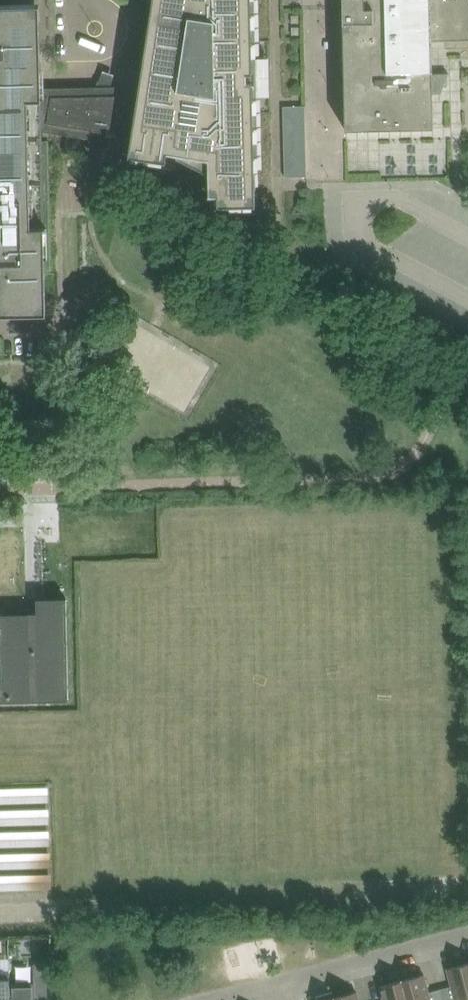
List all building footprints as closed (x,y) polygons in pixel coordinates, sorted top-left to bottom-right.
[(42,91),(43,128),(90,136),(90,141),(91,141),(91,145),(103,145),(103,142),(104,142),(105,138),(131,142),(130,145),(129,155),(166,161),(167,152),(208,158),(209,194),(218,194),(218,205),(255,204),(255,171),(259,171),(257,97),(253,97),(252,57),(256,57),(255,0),(153,0),(151,10),(149,26),(147,38),(144,54),(142,67),(139,86),(139,89),(111,90),(112,86),(111,85),(112,82),(101,78),(100,81),(99,81),(95,90),(42,91)] [(433,94),(442,94),(450,73),(433,74),(432,41),(467,40),(467,0),(343,0),(346,129),(434,127),(433,94)] [(42,91),(41,52),(40,3),(0,4),(0,313),(47,312),(46,272),(44,193),(43,128),(42,91)] [(306,173),(304,104),(282,104),(284,174),(306,173)] [(1,702),(69,701),(67,599),(37,599),(37,614),(0,615),(0,659),(1,702)] [(51,887),(51,868),(52,868),(49,784),(0,785),(0,888),(51,887)] [(10,983),(11,999),(47,999),(47,985),(46,963),(34,963),(35,983),(10,983)] [(448,968),(452,986),(440,989),(443,999),(467,999),(467,963),(448,968)] [(10,983),(10,972),(0,972),(0,999),(11,999),(10,983)] [(440,989),(429,992),(425,974),(402,980),(407,999),(443,999),(440,989)] [(402,980),(380,985),(384,999),(407,999),(402,980)] [(336,997),(334,991),(333,991),(317,995),(319,999),(335,999),(335,997),(336,997)] [(336,997),(335,997),(335,999),(359,999),(357,991),(336,997)]
